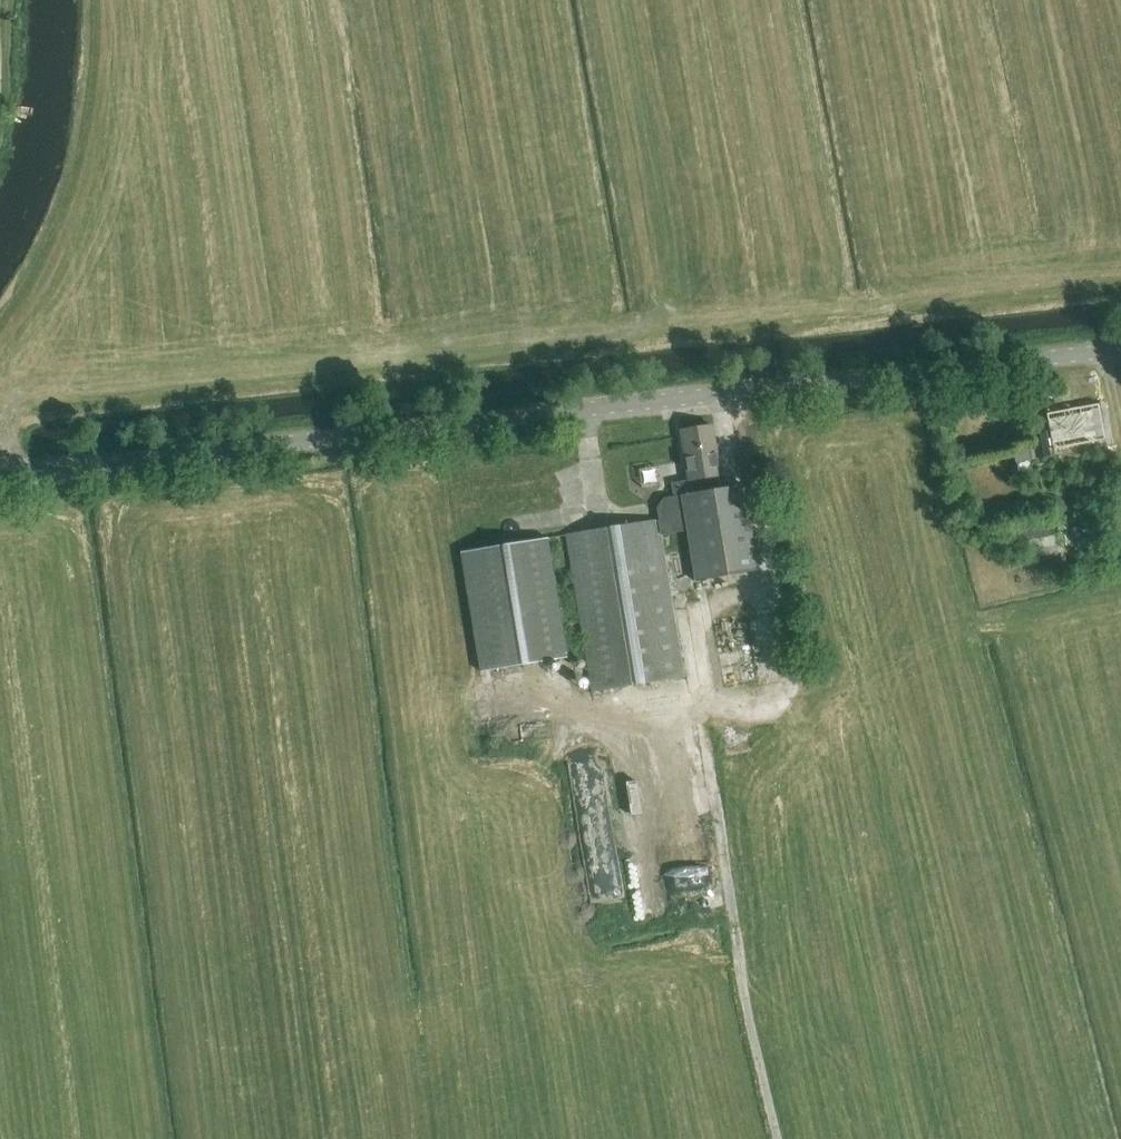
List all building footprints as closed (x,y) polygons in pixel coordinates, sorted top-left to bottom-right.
[(1106,438),(1099,402),(1047,411),(1051,435),(1046,436),(1048,447),(1106,438)] [(686,529),(695,581),(756,571),(742,485),(721,488),(711,426),(680,431),(688,480),(672,482),(674,496),(663,499),(655,507),(657,519),(564,535),(590,692),(684,676),(660,534),(686,529)] [(1028,458),(1050,455),(1048,447),(1046,436),(1046,431),(1030,434),(1032,441),(1012,445),(1016,471),(1030,469),(1028,458)] [(1055,514),(1001,524),(1006,553),(1034,548),(1036,561),(1062,556),(1055,514)] [(460,551),(479,670),(566,655),(547,537),(460,551)]
